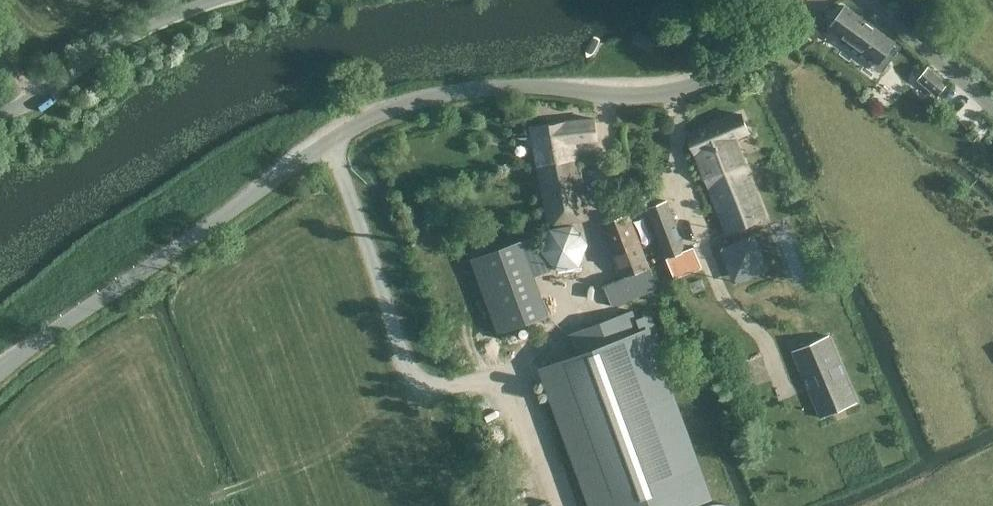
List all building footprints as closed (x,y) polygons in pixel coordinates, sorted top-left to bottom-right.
[(846,5),(831,27),(841,35),(831,49),(876,82),(888,64),(881,60),(895,41),(846,5)] [(948,82),(929,66),(918,79),(938,95),(948,82)] [(735,137),(749,131),(741,114),(689,135),(728,232),(766,217),(735,137)] [(576,141),(597,139),(595,118),(532,128),(550,225),(589,218),(576,141)] [(668,200),(648,207),(667,256),(686,249),(668,200)] [(624,294),(656,282),(629,214),(604,224),(625,276),(618,279),(624,294)] [(793,214),(773,219),(791,283),(810,278),(793,214)] [(736,282),(772,267),(757,231),(721,245),(736,282)] [(472,258),(499,333),(548,315),(521,240),(472,258)] [(686,249),(667,256),(675,276),(702,266),(695,246),(686,249)] [(595,505),(687,505),(709,498),(656,356),(665,353),(655,326),(659,325),(654,313),(636,320),(633,311),(579,331),(587,352),(544,368),(595,505)] [(822,416),(857,401),(829,335),(793,350),(822,416)]
